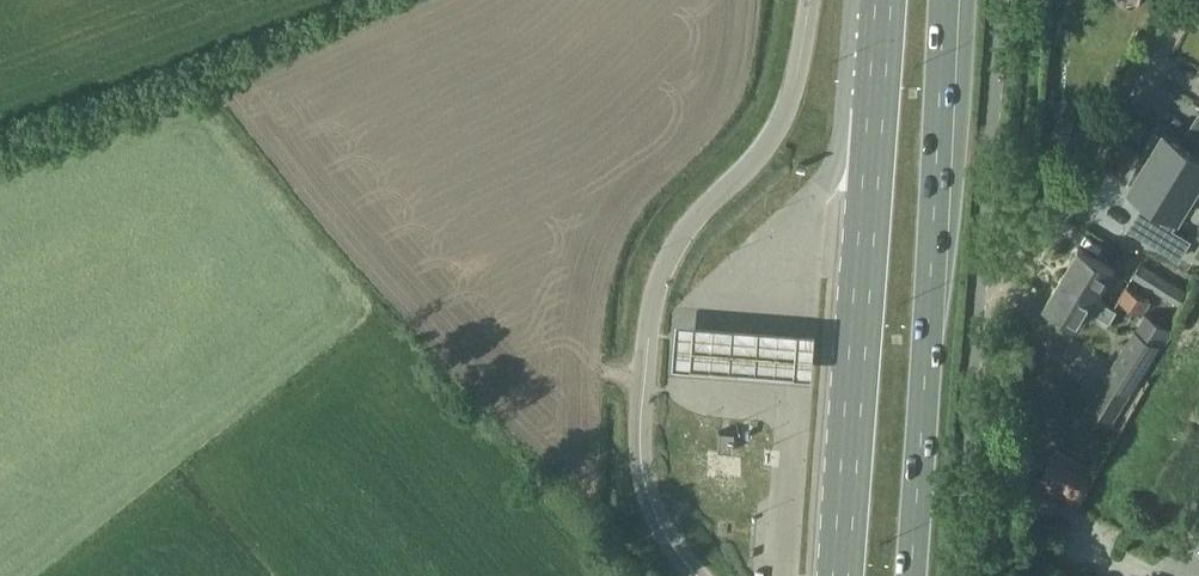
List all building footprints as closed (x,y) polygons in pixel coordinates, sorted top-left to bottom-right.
[(1052,135),(1069,141),(1074,126),(1057,120),(1052,135)] [(1144,157),(1196,189),(1198,185),(1198,143),(1195,149),(1165,131),(1161,137),(1158,134),(1144,157)] [(1144,157),(1130,180),(1133,182),(1130,188),(1160,206),(1143,235),(1180,257),(1190,240),(1172,229),(1196,189),(1144,157)] [(1063,275),(1103,299),(1109,289),(1104,286),(1114,268),(1080,247),(1063,275)] [(1178,303),(1186,291),(1141,263),(1133,275),(1178,303)] [(1118,308),(1103,299),(1063,275),(1045,304),(1080,325),(1090,309),(1110,321),(1118,308)] [(1153,295),(1140,287),(1138,291),(1129,285),(1120,298),(1143,313),(1151,299),(1153,295)] [(1131,391),(1159,345),(1163,348),(1164,345),(1168,348),(1176,334),(1172,332),(1173,331),(1153,318),(1143,334),(1137,331),(1108,377),(1131,391)] [(763,329),(675,323),(671,368),(760,374),(811,378),(814,333),(763,329)] [(718,450),(732,451),(734,432),(719,431),(718,450)] [(1062,495),(1080,504),(1091,483),(1074,474),(1062,495)]
